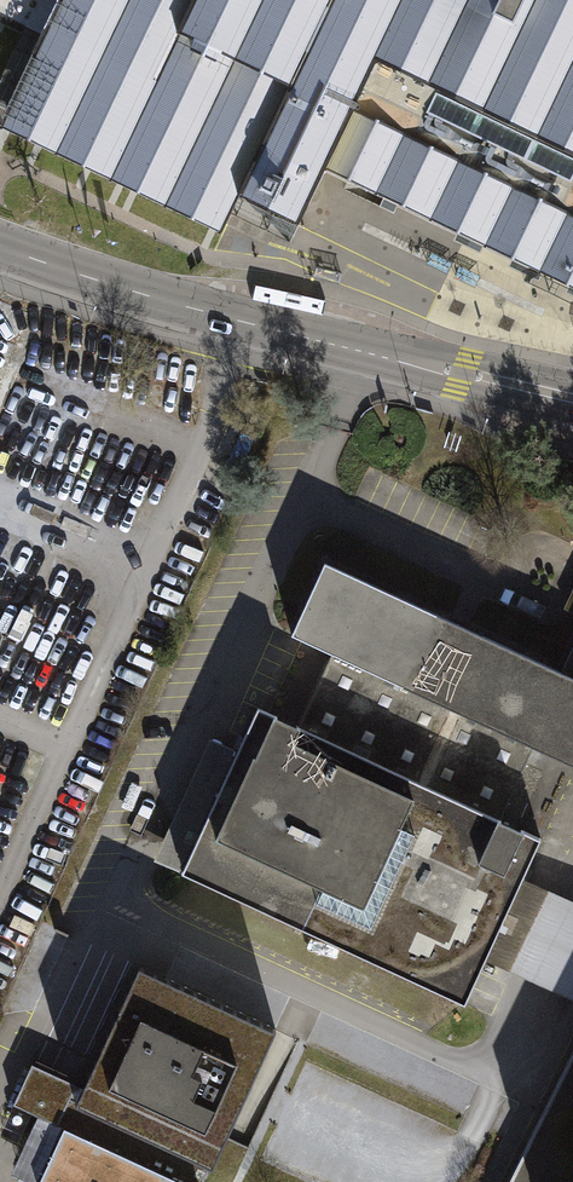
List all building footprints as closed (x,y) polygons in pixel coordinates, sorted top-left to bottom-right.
[(43,37),(53,42),(15,122),(224,222),(237,195),(299,225),(325,169),(330,159),(572,274),(572,0),(0,0),(0,17),(43,37)] [(224,222),(15,122),(53,42),(43,37),(0,126),(0,127),(221,233),(226,222),(224,222)] [(330,159),(325,169),(572,287),(572,274),(330,159)] [(324,563),(291,635),(332,654),(298,726),(258,708),(181,873),(465,1003),(541,839),(500,820),(534,748),(572,766),(572,678),(564,674),(324,563)] [(562,670),(565,672),(564,674),(572,678),(572,646),(562,670)] [(503,936),(494,956),(512,963),(520,944),(503,936)] [(278,1039),(145,977),(91,1094),(224,1155),(278,1039)] [(32,1181),(33,1181),(173,1181),(59,1127),(32,1181)]
